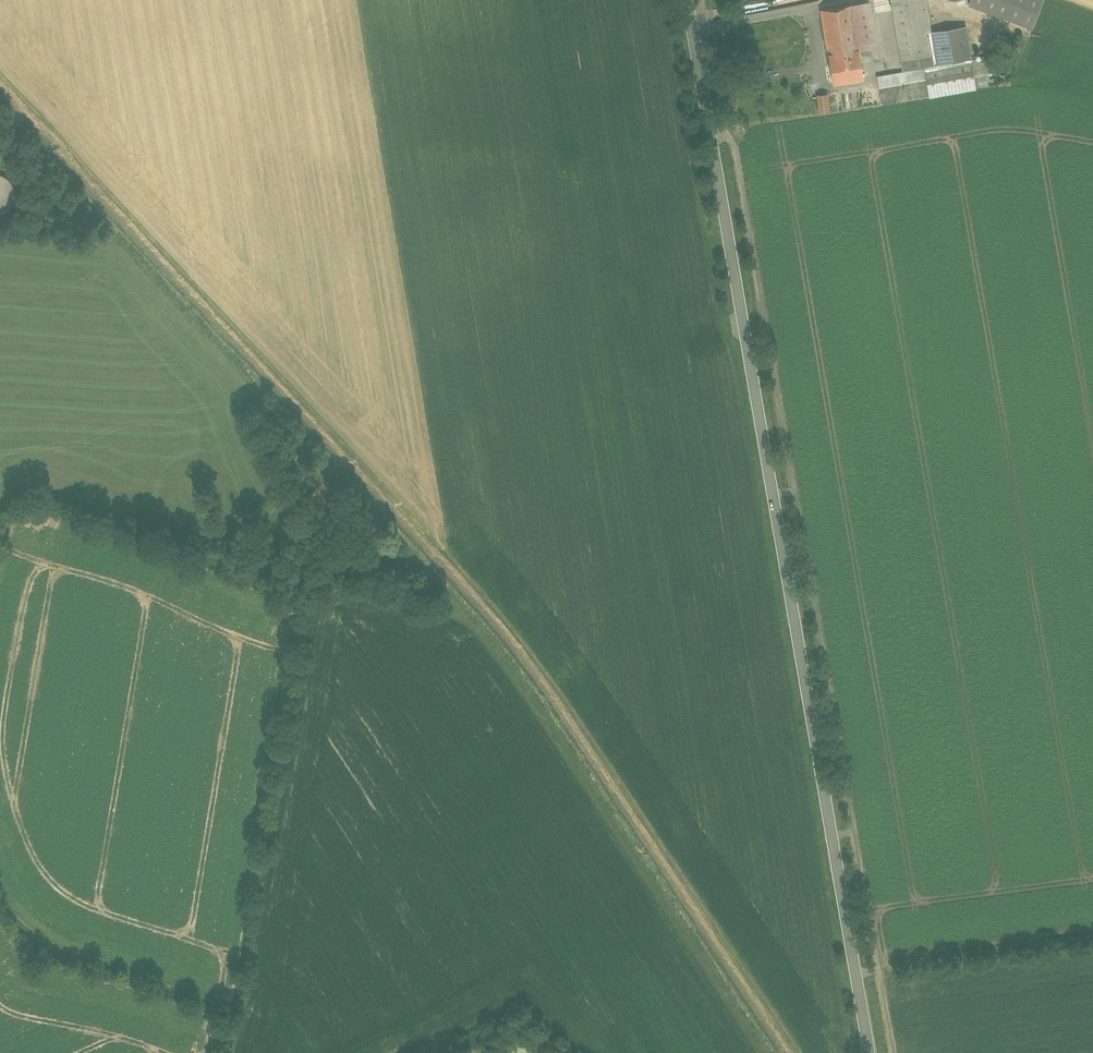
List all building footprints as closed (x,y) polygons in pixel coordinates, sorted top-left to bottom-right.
[(898,63),(933,58),(924,0),(888,0),(898,63)] [(965,8),(1029,31),(1041,0),(967,0),(965,8)] [(868,4),(816,13),(829,89),(861,84),(856,54),(876,51),(868,4)] [(969,60),(874,77),(879,107),(974,91),(969,60)] [(830,93),(818,94),(819,113),(831,112),(830,93)] [(5,182),(0,179),(0,212),(6,208),(9,203),(11,195),(9,188),(5,182)]
